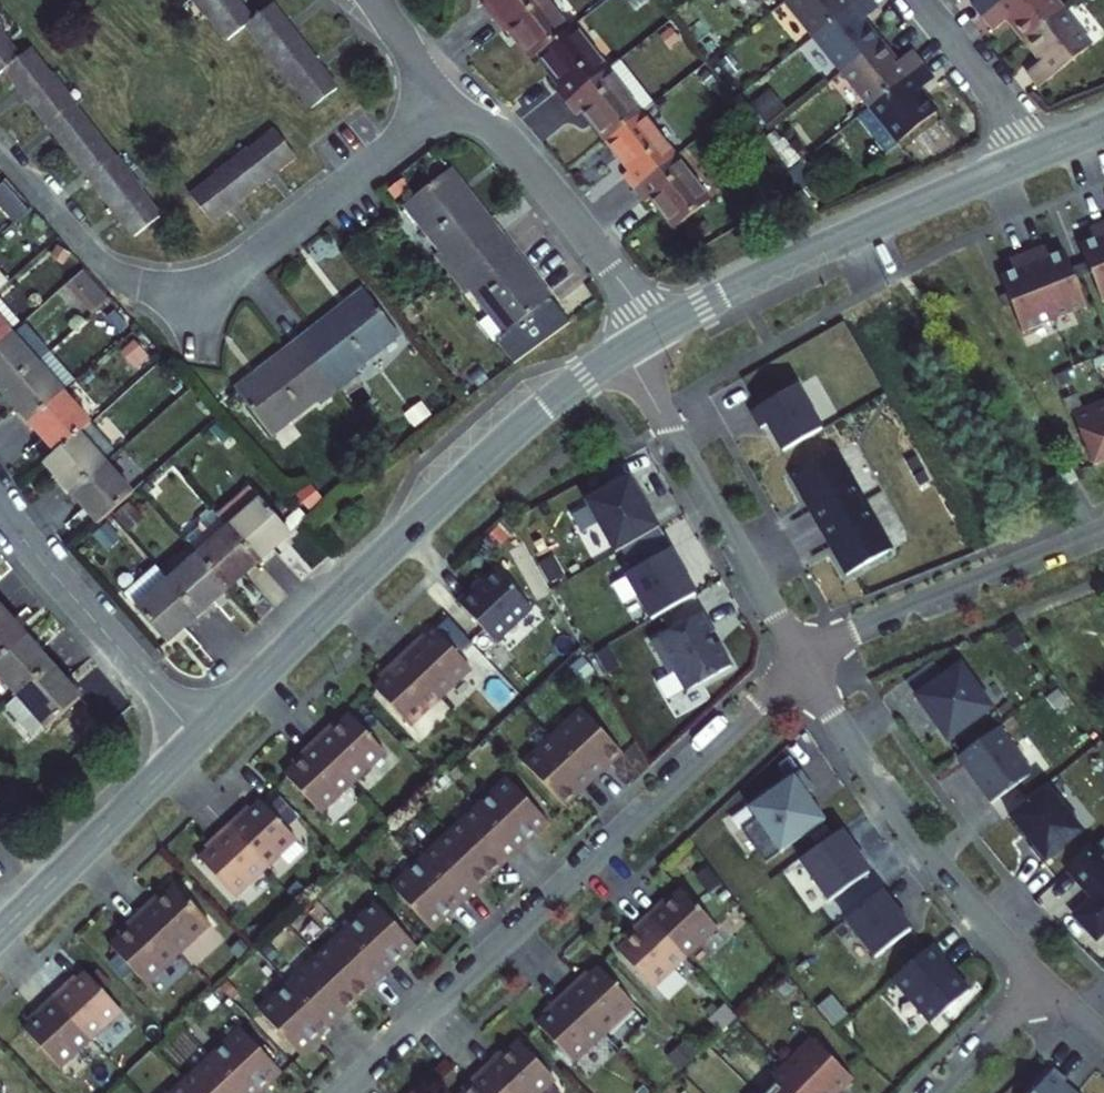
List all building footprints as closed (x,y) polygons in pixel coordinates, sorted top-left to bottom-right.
[(227,43),(245,30),(311,114),(337,94),(271,10),(254,24),(235,0),(193,0),(227,43)] [(494,8),(489,11),(499,24),(529,0),(488,0),(494,8)] [(499,24),(510,38),(515,34),(536,63),(543,58),(571,36),(544,0),(529,0),(499,24)] [(821,42),(874,0),(796,0),(791,4),(821,42)] [(874,0),(821,42),(847,75),(885,46),(869,26),(885,14),(874,0)] [(990,24),(1020,0),(989,0),(978,9),(990,24)] [(1032,47),(1069,18),(1055,0),(1020,0),(990,24),(1001,38),(1016,26),(1032,47)] [(1097,54),(1069,18),(1032,47),(1049,68),(1034,80),(1045,95),(1097,54)] [(612,76),(577,31),(571,36),(543,58),(569,91),(562,96),(572,107),(612,76)] [(3,73),(134,240),(160,219),(29,52),(19,60),(0,37),(0,75),(3,73)] [(847,75),(876,113),(930,71),(918,56),(903,68),(885,46),(847,75)] [(657,110),(624,67),(612,76),(572,107),(584,122),(590,118),(611,145),(645,119),(657,110)] [(930,71),(876,113),(904,148),(942,118),(926,97),(941,85),(930,71)] [(611,145),(636,177),(631,182),(640,195),(680,164),(645,119),(611,145)] [(276,134),(192,197),(213,224),(296,159),(276,134)] [(715,209),(680,164),(640,195),(652,209),(658,205),(682,235),(715,209)] [(448,181),(403,217),(440,262),(435,266),(450,285),(499,245),(448,181)] [(27,217),(5,192),(0,197),(0,215),(13,230),(27,217)] [(1075,244),(1082,261),(1086,272),(1097,299),(1103,296),(1103,226),(1102,220),(1083,227),(1088,239),(1075,244)] [(1041,243),(1022,251),(1049,318),(1081,305),(1070,278),(1066,267),(1059,250),(1046,255),(1041,243)] [(551,309),(499,245),(450,285),(465,303),(469,299),(491,326),(481,335),(496,353),(551,309)] [(1008,270),(995,275),(1002,292),(1006,303),(1017,331),(1049,318),(1022,251),(1003,258),(1008,270)] [(1082,261),(1066,267),(1070,278),(1086,272),(1082,261)] [(90,315),(108,299),(82,271),(65,287),(90,315)] [(11,286),(0,274),(0,296),(11,286)] [(1002,292),(994,295),(998,306),(1006,303),(1002,292)] [(13,337),(12,335),(22,327),(0,301),(0,349),(13,337)] [(363,391),(358,386),(403,350),(367,305),(305,355),(345,405),(363,391)] [(4,398),(40,367),(13,337),(0,349),(0,393),(4,398)] [(345,405),(305,355),(240,406),(277,451),(321,416),(326,421),(345,405)] [(40,367),(4,398),(31,429),(66,397),(40,367)] [(763,424),(778,451),(817,429),(792,385),(747,411),(756,427),(763,424)] [(66,397),(31,429),(57,459),(84,435),(92,428),(66,397)] [(1068,412),(1088,465),(1103,458),(1103,398),(1068,412)] [(92,428),(57,459),(49,465),(75,496),(119,458),(92,428)] [(831,453),(786,478),(799,500),(803,498),(809,508),(806,509),(815,525),(824,541),(827,540),(833,550),(829,552),(841,575),(886,549),(831,453)] [(75,496),(102,528),(114,518),(138,498),(110,465),(75,496)] [(1067,468),(1050,478),(1056,488),(1073,478),(1067,468)] [(581,500),(610,552),(654,527),(645,511),(643,512),(623,476),(581,500)] [(271,512),(239,540),(270,575),(301,547),(271,512)] [(199,554),(210,567),(241,602),(270,575),(239,540),(225,524),(213,535),(212,542),(199,554)] [(647,619),(691,594),(682,577),(680,578),(664,549),(621,574),(647,619)] [(241,602),(210,567),(181,594),(211,629),(241,602)] [(484,569),(468,585),(471,589),(488,573),(484,569)] [(468,585),(451,599),(491,641),(523,611),(488,573),(471,589),(468,585)] [(137,611),(178,659),(211,629),(181,594),(170,581),(137,611)] [(32,631),(7,603),(0,610),(0,660),(32,631)] [(700,611),(647,640),(666,673),(671,671),(682,691),(726,666),(713,643),(710,644),(704,634),(711,630),(700,611)] [(426,625),(410,640),(414,644),(431,629),(426,625)] [(410,640),(396,654),(435,696),(466,667),(431,629),(414,644),(410,640)] [(0,660),(0,666),(23,692),(58,661),(32,631),(0,660)] [(435,696),(396,654),(381,667),(385,672),(369,687),(404,725),(435,696)] [(12,702),(37,731),(48,721),(50,723),(86,692),(58,661),(23,692),(12,702)] [(912,696),(939,677),(928,661),(901,681),(912,696)] [(943,739),(986,707),(956,665),(939,677),(912,696),(943,739)] [(365,683),(369,687),(385,672),(381,667),(365,683)] [(575,706),(564,718),(567,721),(579,710),(575,706)] [(345,713),(341,709),(323,726),(327,730),(345,713)] [(564,718),(547,734),(589,779),(601,768),(599,766),(616,750),(579,710),(567,721),(564,718)] [(323,726),(308,739),(348,781),(380,751),(345,713),(327,730),(323,726)] [(952,756),(959,767),(960,766),(965,773),(964,774),(985,803),(1028,772),(994,726),(952,756)] [(589,779),(547,734),(529,750),(532,753),(520,764),(558,804),(575,788),(577,791),(589,779)] [(348,781),(308,739),(294,753),(298,757),(280,774),(315,812),(348,781)] [(529,750),(518,761),(520,764),(532,753),(529,750)] [(618,752),(616,750),(599,766),(601,768),(618,752)] [(298,757),(294,753),(276,770),(280,774),(298,757)] [(796,769),(744,806),(752,817),(737,827),(761,861),(821,819),(803,794),(810,789),(796,769)] [(502,776),(489,788),(491,791),(504,779),(502,776)] [(489,788),(471,804),(514,850),(526,839),(524,836),(542,820),(504,779),(491,791),(489,788)] [(1038,863),(1077,830),(1040,785),(1004,814),(1027,843),(1024,846),(1038,863)] [(575,788),(558,804),(560,807),(577,791),(575,788)] [(252,796),(235,811),(239,816),(256,800),(252,796)] [(235,811),(221,825),(260,867),(291,838),(256,800),(239,816),(235,811)] [(502,861),(514,850),(471,804),(454,821),(457,824),(446,834),(484,873),(500,858),(502,861)] [(542,820),(524,836),(526,839),(544,821),(542,820)] [(454,821),(443,831),(446,834),(457,824),(454,821)] [(210,843),(194,858),(229,895),(260,867),(221,825),(207,838),(210,843)] [(866,872),(849,848),(850,847),(838,830),(796,860),(825,901),(866,872)] [(443,831),(433,840),(436,843),(446,834),(443,831)] [(484,873),(446,834),(436,843),(433,840),(415,857),(458,902),(470,891),(468,889),(484,873)] [(1102,835),(1063,870),(1088,897),(1069,914),(1091,938),(1103,927),(1103,837),(1102,835)] [(207,838),(190,854),(194,858),(210,843),(207,838)] [(458,902),(415,857),(398,873),(401,876),(388,888),(426,928),(444,911),(446,913),(458,902)] [(484,873),(486,876),(502,861),(500,858),(484,873)] [(398,873),(385,885),(388,888),(401,876),(398,873)] [(484,873),(468,889),(470,891),(486,876),(484,873)] [(166,880),(148,897),(152,901),(170,884),(166,880)] [(148,897),(133,911),(173,952),(205,922),(170,884),(152,901),(148,897)] [(655,901),(640,914),(680,956),(712,926),(677,888),(666,899),(659,906),(655,901)] [(894,914),(876,892),(842,921),(873,958),(908,928),(895,912),(894,914)] [(662,894),(655,901),(659,906),(666,899),(662,894)] [(369,900),(356,911),(359,915),(372,903),(369,900)] [(356,911),(339,928),(382,974),(394,962),(391,960),(409,943),(372,903),(359,915),(356,911)] [(133,911),(119,924),(123,928),(105,945),(140,982),(173,952),(133,911)] [(444,911),(426,928),(428,931),(446,913),(444,911)] [(680,956),(640,914),(626,928),(630,932),(622,939),(612,949),(647,987),(680,956)] [(119,924),(101,941),(105,945),(123,928),(119,924)] [(325,947),(314,957),(351,997),(367,983),(370,985),(382,974),(339,928),(322,944),(325,947)] [(618,935),(622,939),(630,932),(626,928),(618,935)] [(939,957),(927,942),(886,977),(925,1023),(964,989),(937,958),(939,957)] [(409,943),(391,960),(394,962),(412,946),(409,943)] [(322,944),(311,954),(314,957),(325,947),(322,944)] [(311,954),(301,964),(303,967),(314,957),(311,954)] [(351,997),(314,957),(303,967),(301,964),(283,980),(326,1026),(338,1015),(336,1012),(351,997)] [(574,977),(559,990),(599,1032),(629,1003),(594,966),(585,974),(578,981),(574,977)] [(77,967),(60,982),(65,987),(81,971),(77,967)] [(581,970),(574,977),(578,981),(585,974),(581,970)] [(60,982),(46,996),(85,1038),(116,1009),(81,971),(65,987),(60,982)] [(326,1026),(283,980),(266,997),(268,1000),(256,1012),(294,1052),(312,1035),(314,1037),(326,1026)] [(351,997),(354,1000),(370,985),(367,983),(351,997)] [(599,1032),(559,990),(545,1004),(549,1008),(542,1015),(533,1024),(568,1061),(599,1032)] [(36,1014),(19,1029),(55,1066),(85,1038),(46,996),(32,1009),(36,1014)] [(266,997),(253,1008),(256,1012),(268,1000),(266,997)] [(336,1012),(338,1015),(354,1000),(351,997),(336,1012)] [(545,1004),(538,1011),(542,1015),(549,1008),(545,1004)] [(32,1009),(15,1025),(19,1029),(36,1014),(32,1009)] [(235,1026),(222,1037),(225,1041),(238,1029),(235,1026)] [(204,1054),(241,1092),(254,1092),(259,1088),(257,1086),(275,1069),(238,1029),(225,1041),(222,1037),(204,1054)] [(312,1035),(294,1052),(296,1054),(314,1037),(312,1035)] [(831,1092),(846,1076),(808,1039),(766,1081),(770,1084),(762,1092),(832,1092),(831,1092)] [(478,1066),(503,1092),(534,1092),(550,1078),(515,1040),(504,1050),(497,1057),(493,1053),(478,1066)] [(504,1050),(500,1046),(493,1053),(497,1057),(504,1050)] [(180,1083),(189,1092),(241,1092),(204,1054),(187,1070),(190,1073),(180,1083)] [(478,1066),(464,1080),(468,1084),(460,1092),(458,1092),(503,1092),(478,1066)] [(1048,1068),(1027,1092),(1069,1092),(1058,1084),(1062,1079),(1048,1068)] [(275,1069),(257,1086),(259,1088),(277,1072),(275,1069)] [(187,1070),(176,1080),(180,1083),(190,1073),(187,1070)] [(166,1090),(169,1092),(180,1083),(176,1080),(166,1090)] [(464,1080),(456,1087),(460,1092),(468,1084),(464,1080)] [(180,1083),(169,1092),(189,1092),(180,1083)]
